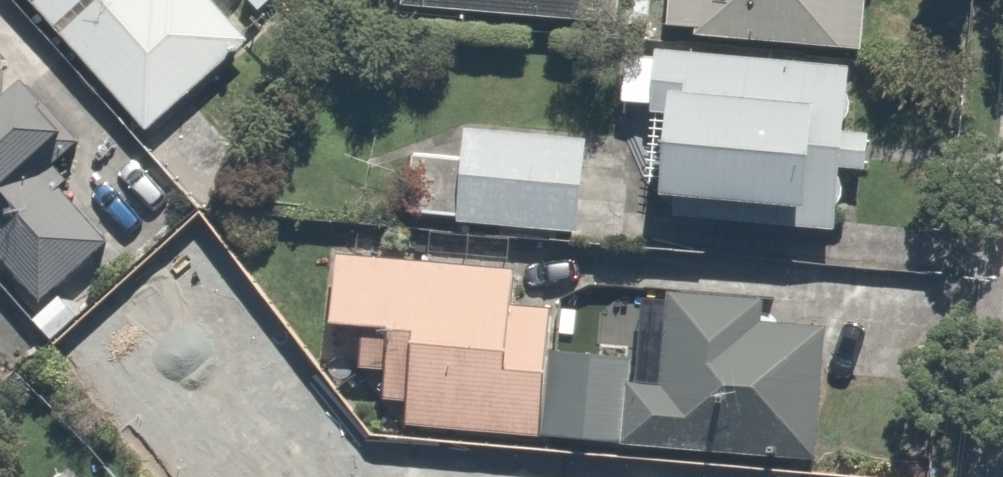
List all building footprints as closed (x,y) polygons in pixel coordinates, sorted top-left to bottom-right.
[(135,122),(242,25),(220,0),(23,0),(135,122)] [(621,18),(623,0),(471,0),(621,18)] [(654,33),(862,53),(867,0),(657,0),(654,33)] [(0,21),(0,261),(28,295),(146,197),(0,21)] [(654,33),(613,29),(607,90),(657,95),(646,204),(845,223),(862,53),(654,33)] [(405,136),(398,205),(585,224),(594,135),(451,121),(449,140),(405,136)] [(516,258),(329,241),(323,299),(347,301),(341,363),(371,366),(366,413),(614,436),(620,362),(622,343),(549,336),(552,300),(512,296),(516,258)] [(620,362),(614,436),(813,455),(827,298),(663,282),(656,365),(620,362)] [(58,476),(94,476),(81,460),(58,476)]
